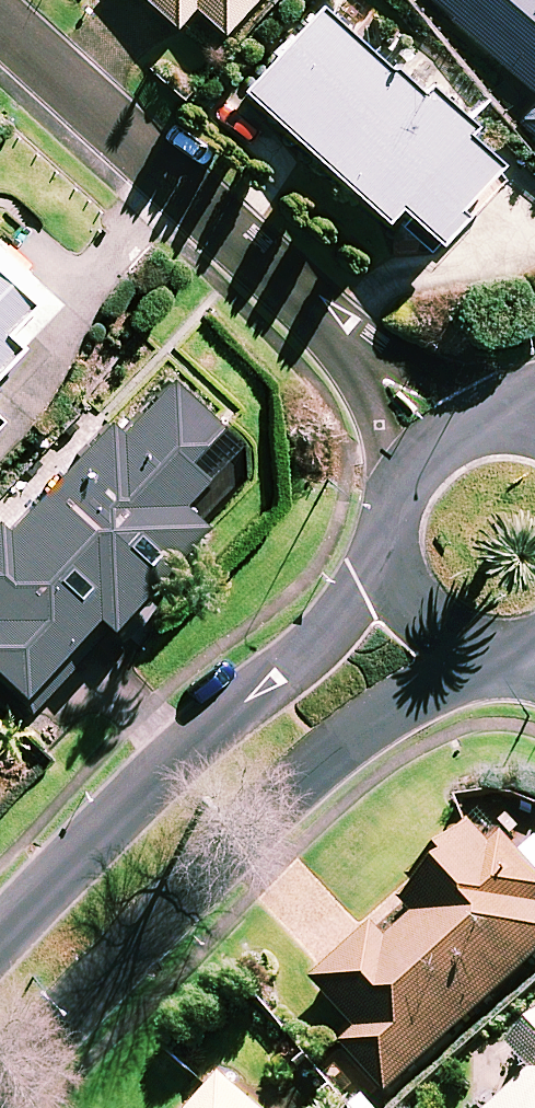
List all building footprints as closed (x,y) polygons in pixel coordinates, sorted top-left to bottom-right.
[(175,18),(192,0),(155,0),(175,18)] [(222,23),(244,0),(196,0),(222,23)] [(534,88),(534,0),(438,0),(534,88)] [(421,92),(320,3),(247,86),(384,208),(424,244),(507,150),(430,81),(421,92)] [(522,114),(534,126),(534,99),(522,114)] [(63,294),(0,231),(0,358),(63,294)] [(169,364),(103,431),(91,420),(0,512),(0,660),(19,678),(96,600),(107,611),(203,514),(179,490),(204,465),(186,447),(219,414),(169,364)] [(524,852),(509,835),(494,849),(472,825),(399,891),(419,913),(386,942),(372,926),(313,980),(359,1030),(343,1044),(385,1090),(534,953),(534,842),(524,852)] [(511,1048),(533,1071),(494,1107),(534,1107),(534,1025),(511,1048)] [(221,1076),(193,1107),(257,1107),(221,1076)]
